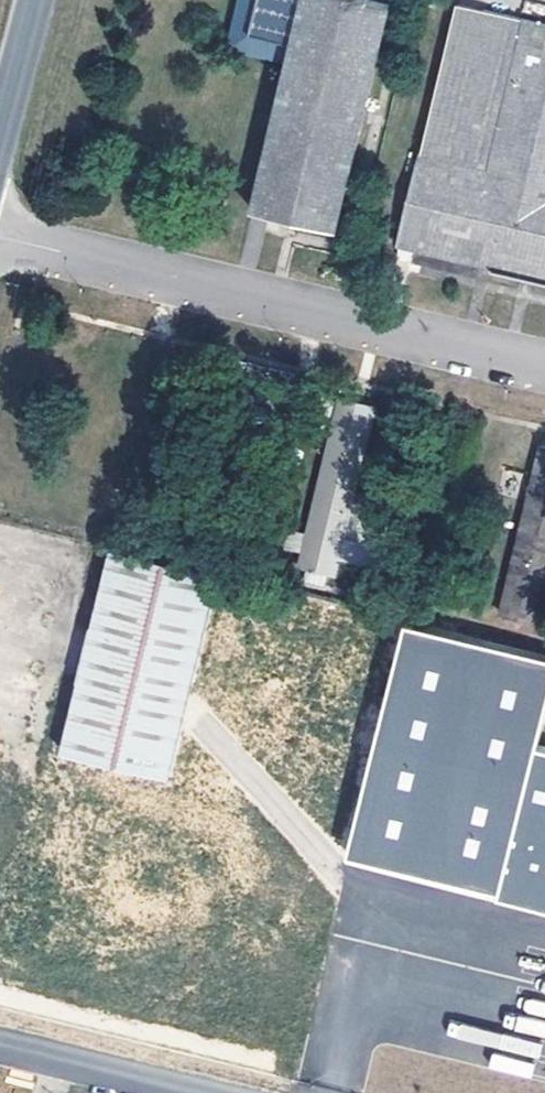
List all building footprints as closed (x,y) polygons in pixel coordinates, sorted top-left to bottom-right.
[(335,227),(387,1),(383,0),(252,0),(245,30),(288,40),(249,206),(294,217),(335,227)] [(394,240),(410,246),(544,278),(544,17),(520,12),(510,13),(462,0),(455,0),(394,240)] [(410,246),(394,240),(393,246),(400,249),(409,252),(410,246)] [(318,476),(295,569),(338,581),(380,410),(357,405),(339,400),(337,414),(304,405),(296,411),(292,425),(297,432),(293,446),(299,455),(297,469),(318,476)] [(491,610),(532,620),(544,573),(544,440),(537,438),(491,610)] [(258,585),(110,547),(59,768),(150,808),(153,776),(181,777),(188,750),(214,756),(258,585)] [(201,817),(502,891),(500,897),(544,908),(544,747),(541,746),(544,729),(544,655),(258,585),(214,756),(201,817)]
